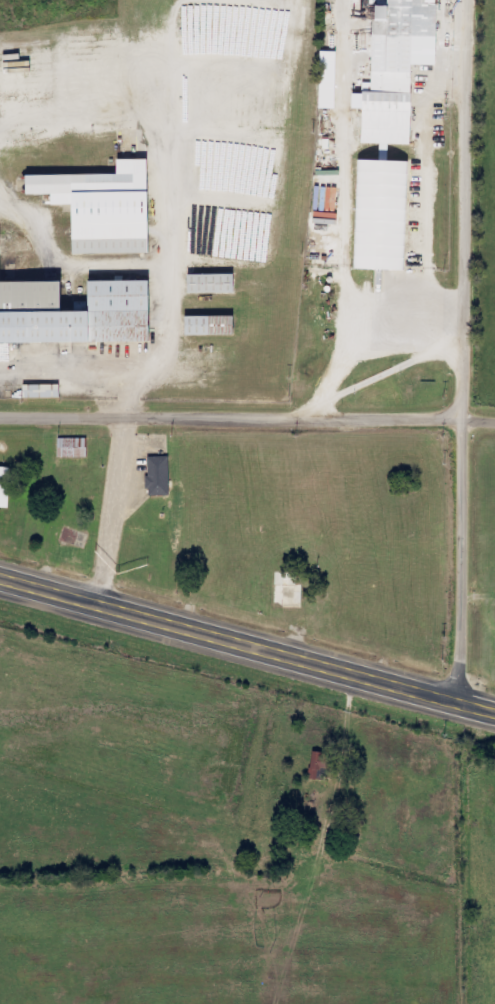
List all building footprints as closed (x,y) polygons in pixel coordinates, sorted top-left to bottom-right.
[(414,65),(432,65),(434,35),(439,36),(440,19),(434,19),(435,0),(380,0),(379,19),(373,19),(370,86),(364,86),(363,94),(353,93),(352,108),(363,108),(361,142),(410,145),(414,65)] [(377,3),(366,2),(365,18),(376,18),(377,3)] [(335,108),(337,51),(321,51),(319,108),(335,108)] [(71,255),(147,253),(147,225),(151,225),(151,192),(147,192),(146,159),(116,159),(116,173),(25,175),(25,195),(51,195),(51,205),(70,205),(71,255)] [(356,269),(407,271),(410,160),(359,159),(356,269)] [(187,274),(188,294),(235,294),(234,274),(187,274)] [(151,280),(86,280),(86,310),(58,310),(58,291),(63,291),(63,281),(0,281),(0,343),(151,343),(151,280)] [(184,317),(185,336),(237,335),(236,315),(184,317)] [(11,399),(11,398),(61,398),(61,384),(24,385),(24,382),(0,382),(0,399),(11,399)] [(89,439),(59,438),(59,457),(88,458),(89,439)] [(150,496),(172,496),(170,457),(148,457),(150,496)] [(10,508),(11,468),(0,467),(0,508),(10,508)] [(310,778),(326,781),(332,754),(315,751),(310,778)]
